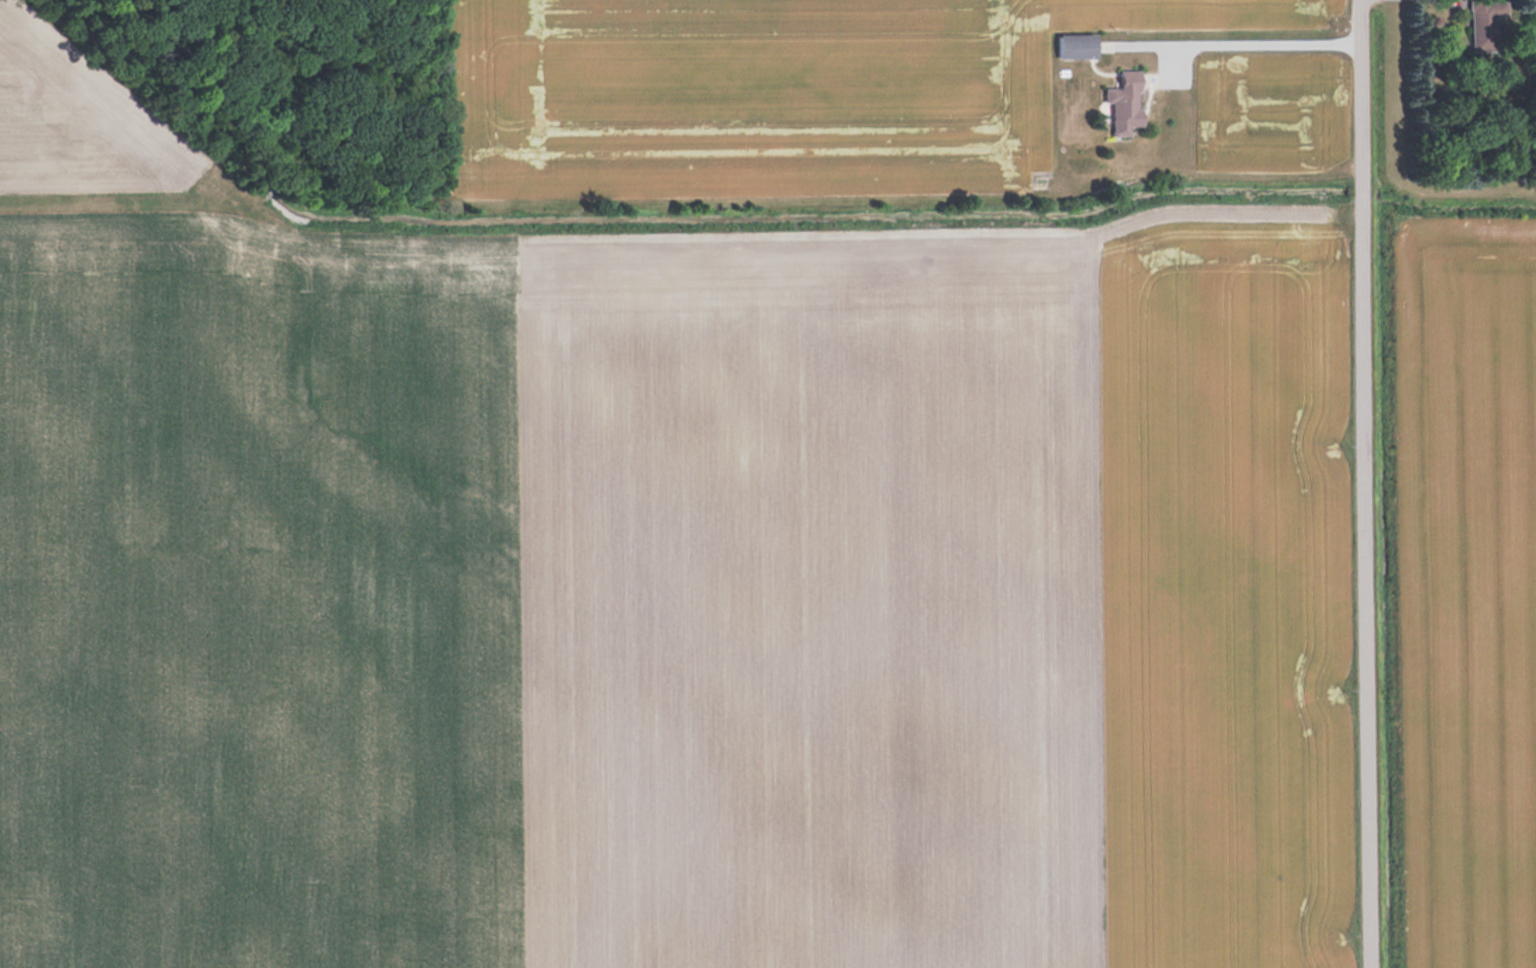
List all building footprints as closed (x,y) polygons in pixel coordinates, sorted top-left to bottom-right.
[(1468,53),(1491,53),(1490,14),(1498,14),(1498,0),(1467,0),(1468,53)] [(1057,35),(1057,60),(1096,60),(1096,35),(1057,35)] [(1111,117),(1112,137),(1130,136),(1130,127),(1143,126),(1141,71),(1118,72),(1119,88),(1103,88),(1104,103),(1094,104),(1095,117),(1111,117)]
